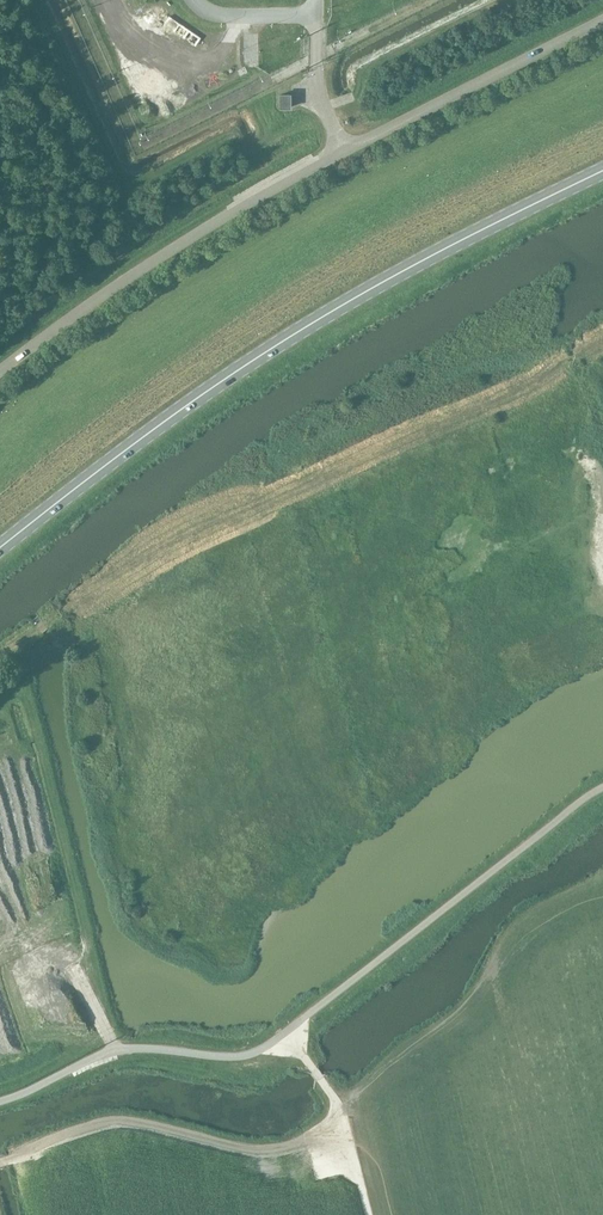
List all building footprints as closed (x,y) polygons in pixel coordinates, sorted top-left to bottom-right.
[(181,83),(184,91),(179,93),(182,100),(194,95),(189,81),(181,83)] [(162,93),(168,107),(179,102),(173,88),(162,93)] [(334,93),(336,102),(347,99),(345,90),(334,93)] [(291,107),(291,94),(281,94),(281,107),(291,107)]
